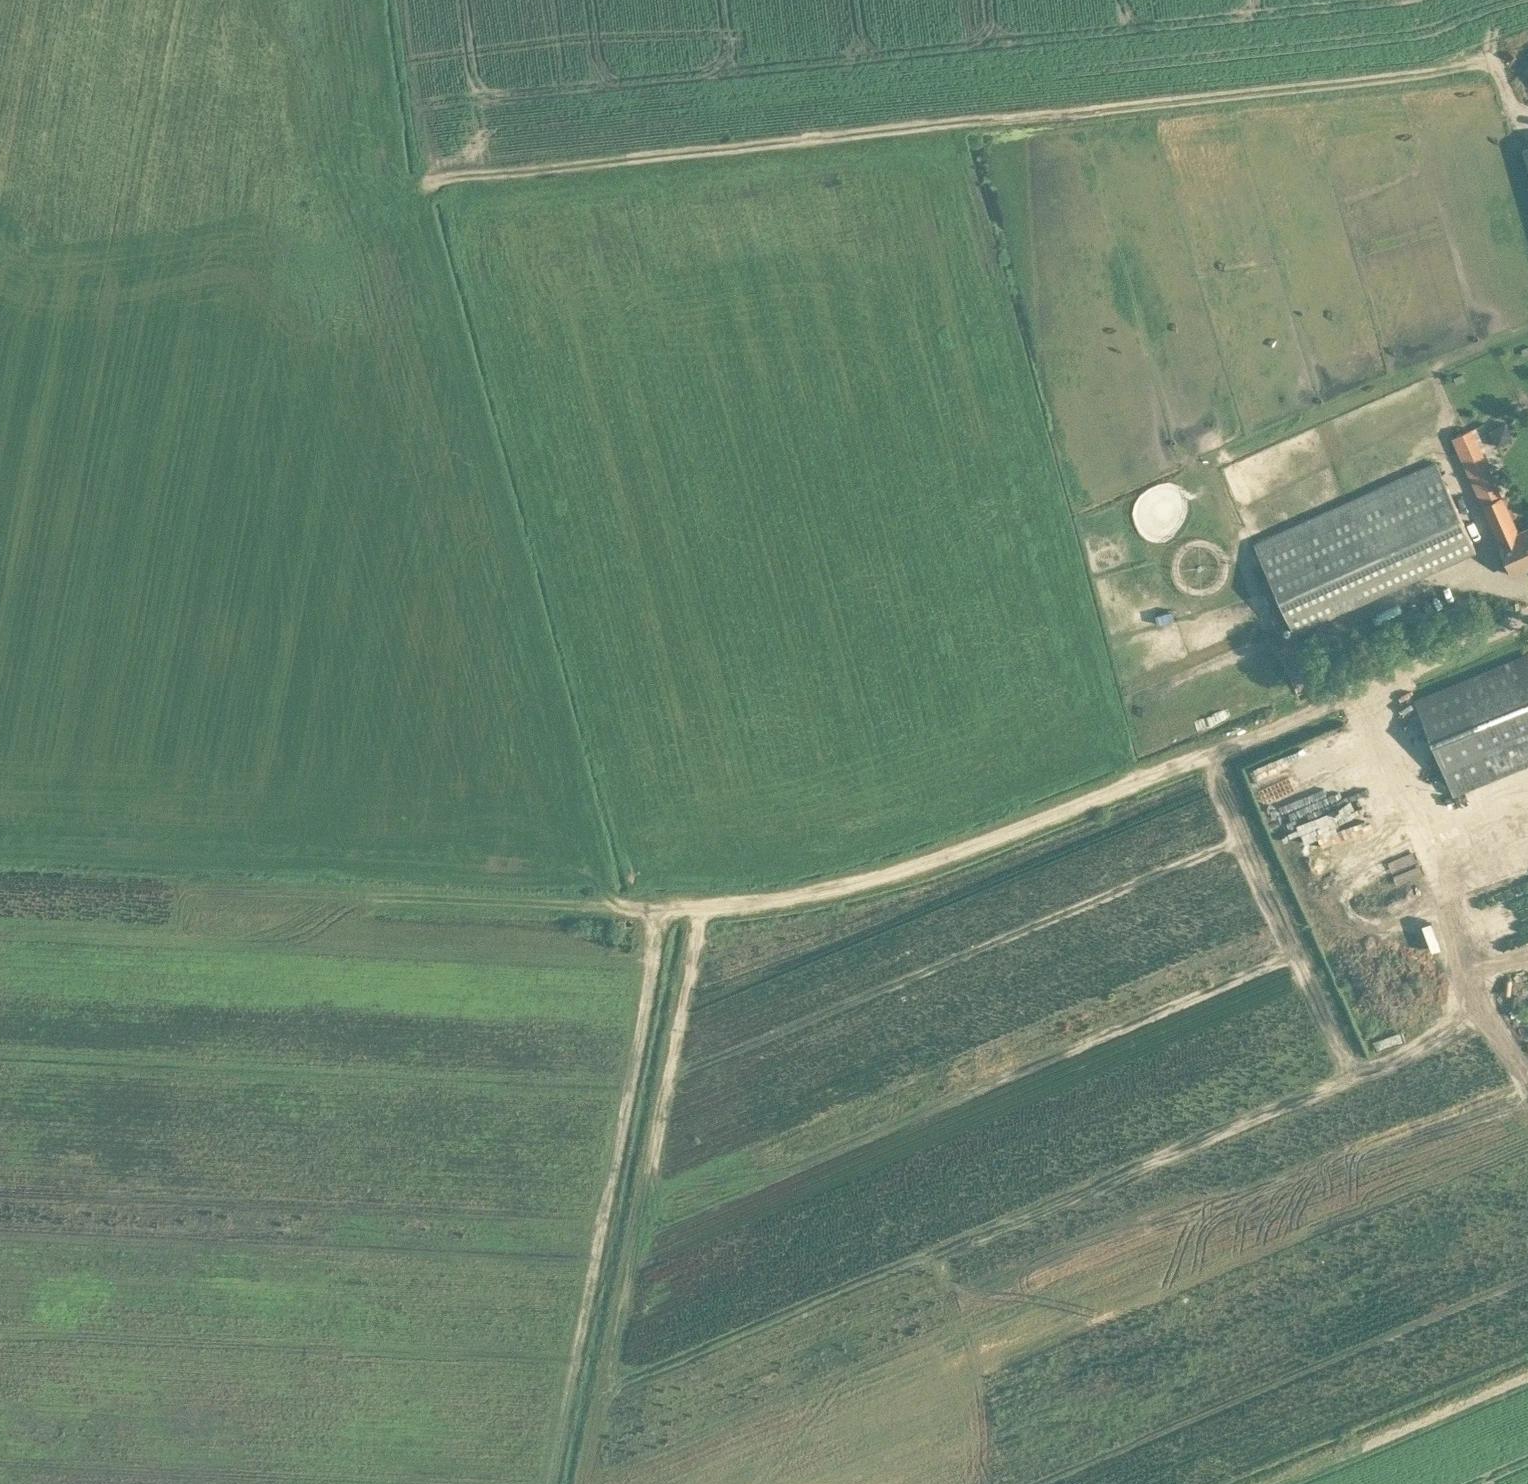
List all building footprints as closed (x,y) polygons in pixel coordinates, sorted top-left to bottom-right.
[(1452,437),(1482,504),(1503,495),(1472,428),(1452,437)] [(1476,549),(1437,461),(1254,543),(1293,631),(1476,549)] [(1518,530),(1503,495),(1482,504),(1513,573),(1527,567),(1527,526),(1518,530)] [(1459,682),(1415,700),(1453,794),(1527,764),(1527,654),(1459,682)]
